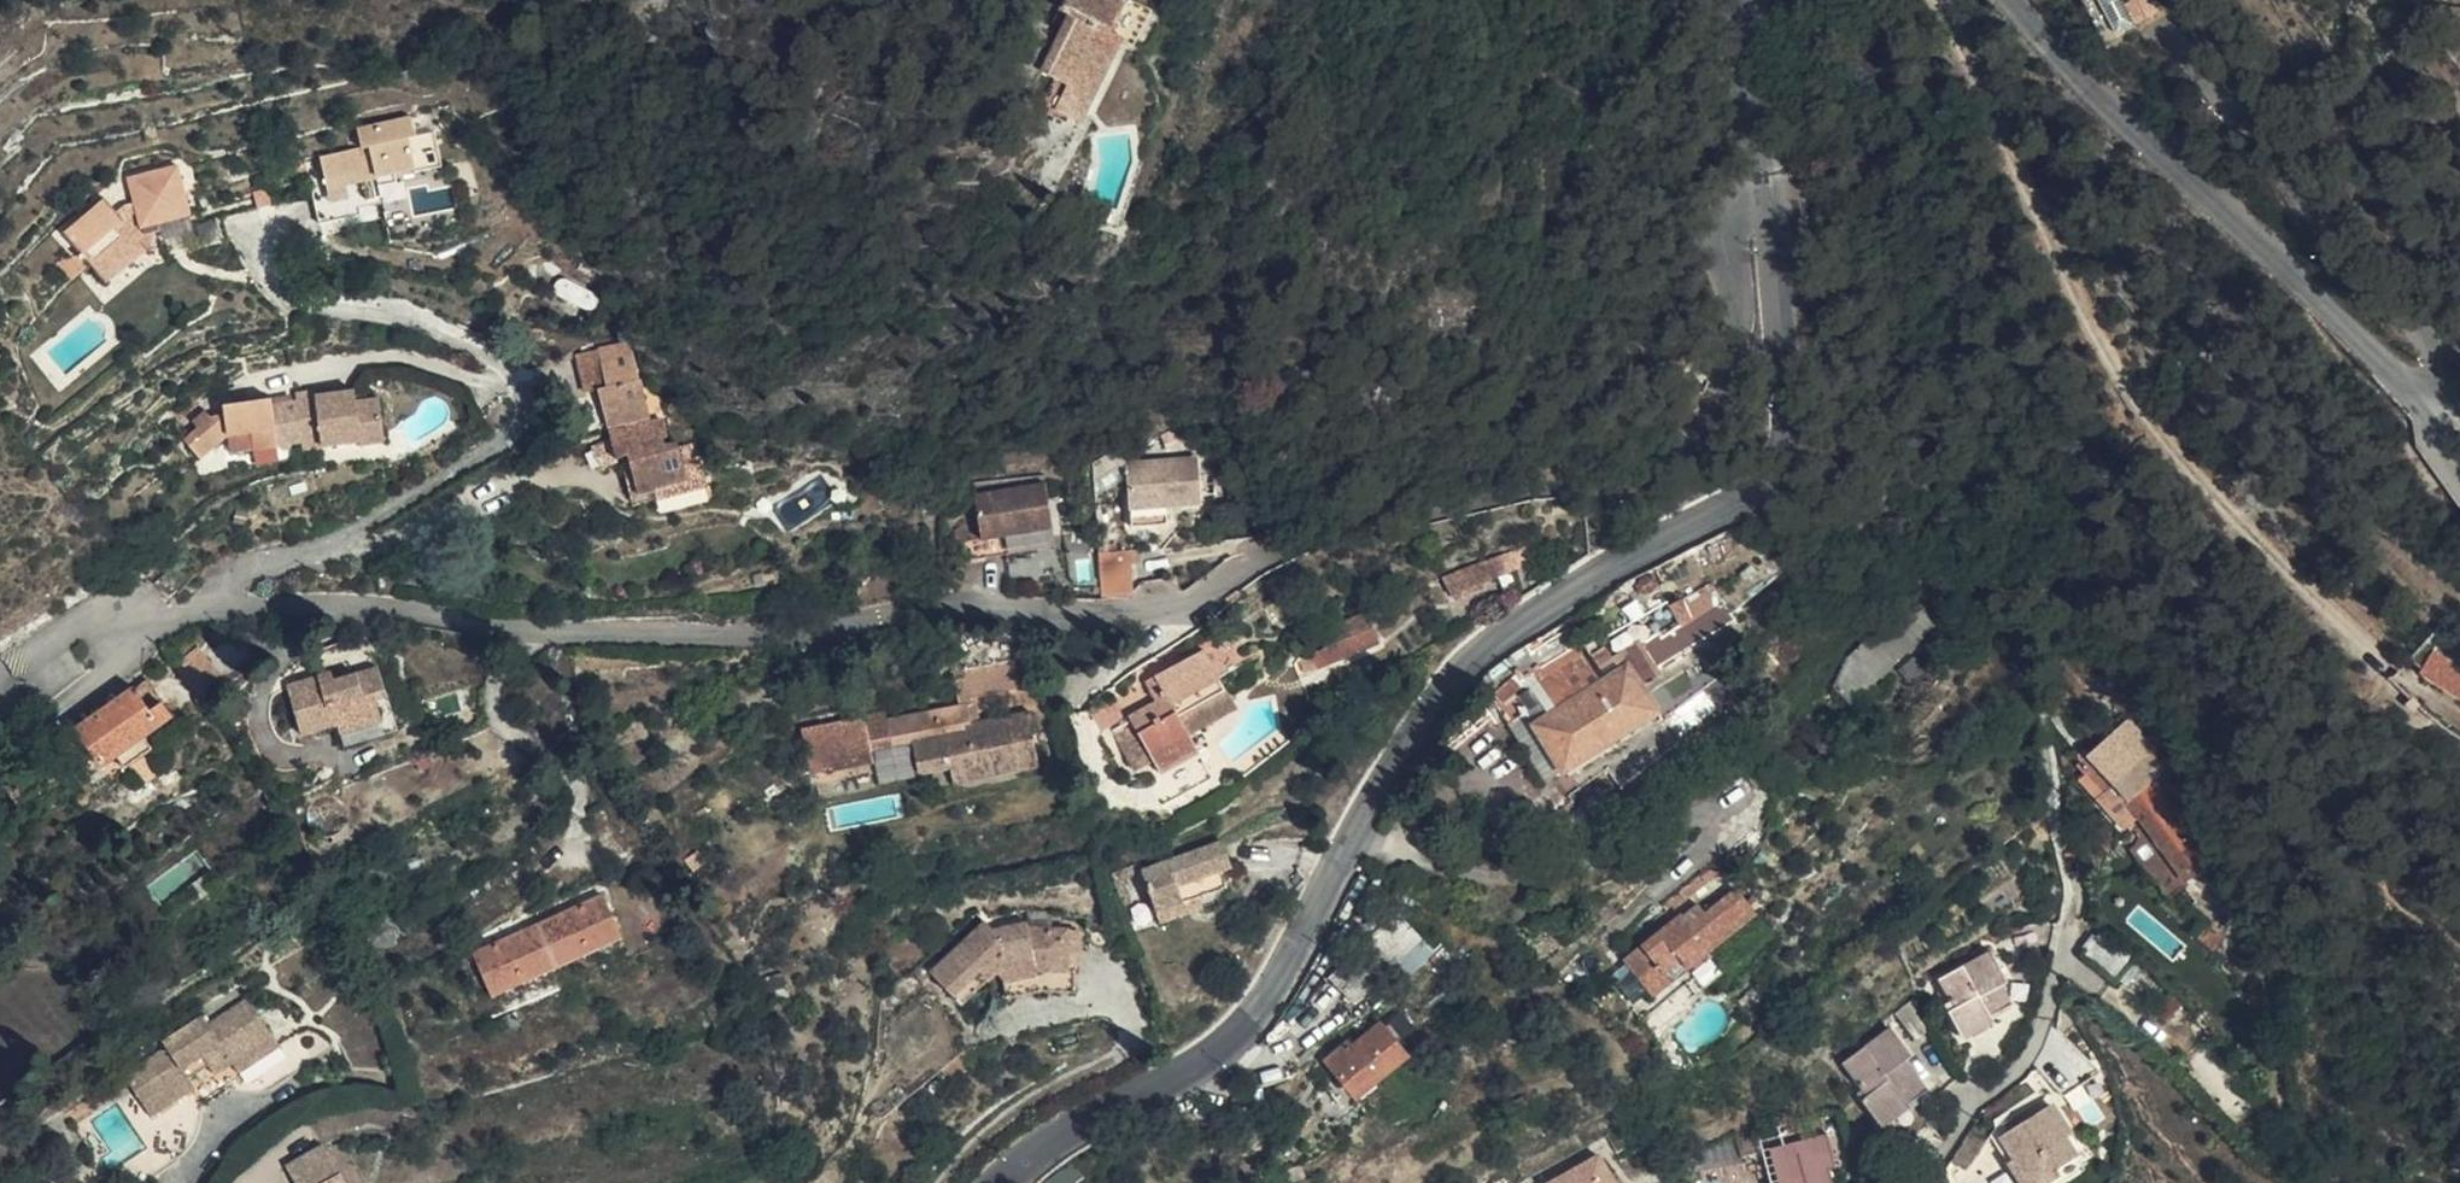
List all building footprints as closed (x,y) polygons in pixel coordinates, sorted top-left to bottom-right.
[(1128,0),(1069,0),(1063,11),(1069,16),(1062,29),(1042,69),(1058,79),(1044,104),(1081,124),(1122,42),(1110,35),(1128,0)] [(1133,48),(1152,10),(1143,6),(1133,0),(1128,0),(1110,35),(1122,42),(1133,48)] [(2121,31),(2133,25),(2120,0),(2105,0),(2121,31)] [(2133,25),(2156,14),(2149,0),(2120,0),(2133,25)] [(1069,16),(1063,11),(1056,24),(1062,29),(1069,16)] [(358,129),(359,135),(362,149),(351,151),(321,157),(327,188),(327,190),(347,185),(363,183),(366,198),(380,196),(382,196),(381,186),(398,184),(397,175),(417,172),(420,173),(441,168),(434,132),(415,136),(412,117),(358,129)] [(362,149),(359,135),(348,138),(351,151),(362,149)] [(117,215),(105,199),(62,236),(79,256),(88,265),(102,282),(143,245),(138,239),(151,236),(160,232),(158,224),(189,216),(177,166),(128,178),(133,205),(125,207),(117,215)] [(350,202),(347,185),(327,190),(330,205),(350,202)] [(272,205),(268,190),(253,193),(257,208),(272,205)] [(227,241),(222,217),(192,223),(198,247),(227,241)] [(148,248),(151,236),(138,239),(143,245),(102,282),(106,285),(106,286),(148,248)] [(88,265),(79,256),(56,262),(72,280),(88,265)] [(599,301),(597,294),(564,280),(558,281),(554,290),(557,295),(588,309),(594,310),(599,307),(599,301)] [(618,347),(595,352),(604,394),(601,394),(609,426),(623,423),(625,429),(643,425),(642,418),(657,416),(649,378),(644,379),(638,352),(618,347)] [(604,394),(595,352),(578,355),(587,397),(601,394),(604,394)] [(318,395),(338,392),(337,386),(317,388),(318,395)] [(326,439),(328,448),(368,443),(369,444),(390,441),(384,396),(370,398),(369,387),(338,392),(318,395),(317,388),(300,391),(301,398),(276,402),(275,397),(228,404),(229,412),(213,414),(210,410),(198,420),(204,426),(189,439),(205,457),(229,437),(256,433),(258,448),(307,441),(326,439)] [(630,497),(654,492),(706,479),(698,444),(680,449),(679,443),(667,445),(665,438),(668,438),(664,420),(643,425),(625,429),(610,432),(611,440),(591,449),(601,469),(622,459),(630,456),(632,469),(625,470),(630,497)] [(308,451),(328,448),(326,439),(307,441),(308,451)] [(1130,458),(1133,505),(1169,503),(1204,501),(1201,453),(1130,458)] [(622,459),(625,470),(632,469),(630,456),(622,459)] [(706,479),(654,492),(656,501),(708,488),(706,479)] [(1049,485),(980,495),(987,540),(1056,530),(1049,485)] [(980,495),(953,499),(963,561),(1059,548),(1056,530),(987,540),(980,495)] [(1169,503),(1133,505),(1134,524),(1170,522),(1169,503)] [(1135,547),(1100,550),(1103,594),(1138,592),(1135,547)] [(1516,579),(1509,561),(1449,583),(1457,603),(1516,579)] [(1531,723),(1562,773),(1658,711),(1643,685),(1660,673),(1657,666),(1737,616),(1752,630),(1805,578),(1785,561),(1727,607),(1711,583),(1668,606),(1680,625),(1662,636),(1659,632),(1654,634),(1614,658),(1605,647),(1590,656),(1581,643),(1526,678),(1528,683),(1495,704),(1506,722),(1540,701),(1547,712),(1531,723)] [(1907,604),(1838,687),(1859,710),(1879,692),(1873,680),(1933,624),(1918,607),(1914,611),(1907,604)] [(1370,615),(1350,624),(1354,638),(1343,642),(1300,659),(1305,674),(1381,649),(1370,615)] [(1248,637),(1241,624),(1219,636),(1227,649),(1248,637)] [(1354,638),(1350,624),(1338,628),(1343,642),(1354,638)] [(210,647),(186,657),(199,691),(223,681),(210,647)] [(2436,650),(2423,669),(2459,693),(2459,665),(2436,650)] [(1170,698),(1216,673),(1204,652),(1148,682),(1159,702),(1131,718),(1159,774),(1198,751),(1180,716),(1180,715),(1170,698)] [(884,713),(858,718),(801,729),(810,774),(873,763),(871,751),(913,743),(920,775),(951,769),(1012,756),(1015,773),(1038,769),(1031,738),(1035,737),(1030,713),(978,723),(973,702),(966,704),(964,698),(1020,687),(1015,660),(965,670),(966,679),(954,682),(958,707),(887,721),(884,713)] [(340,678),(357,673),(354,663),(337,668),(340,678)] [(382,666),(357,673),(340,678),(337,668),(291,682),(306,732),(343,721),(350,746),(401,731),(382,666)] [(1226,692),(1216,673),(1170,698),(1180,715),(1226,692)] [(1737,691),(1724,675),(1668,717),(1680,735),(1737,691)] [(118,755),(143,738),(173,718),(147,682),(76,729),(101,767),(118,755)] [(195,696),(188,686),(179,694),(187,703),(195,696)] [(1545,784),(1562,773),(1531,723),(1547,712),(1540,701),(1506,722),(1545,784)] [(2113,736),(2141,765),(2154,752),(2123,718),(2109,730),(2113,736)] [(2146,773),(2141,765),(2113,736),(2093,753),(2121,784),(2113,793),(2137,821),(2140,819),(2187,880),(2214,861),(2163,793),(2146,773)] [(152,749),(143,738),(118,755),(125,767),(152,749)] [(2124,830),(2137,821),(2113,793),(2121,784),(2093,753),(2078,767),(2085,775),(2078,781),(2124,830)] [(955,785),(1015,773),(1012,756),(951,769),(955,785)] [(1758,837),(1747,820),(1697,869),(1706,881),(1758,837)] [(1142,873),(1156,913),(1200,897),(1225,888),(1220,872),(1231,867),(1222,841),(1141,869),(1139,864),(1115,872),(1127,906),(1133,903),(1125,878),(1142,873)] [(1624,961),(1640,983),(1657,969),(1661,973),(1678,960),(1685,969),(1755,915),(1736,890),(1705,913),(1699,906),(1681,919),(1679,916),(1624,961)] [(624,938),(603,895),(473,953),(491,996),(624,938)] [(1200,897),(1156,913),(1161,925),(1204,909),(1200,897)] [(1386,956),(1391,961),(1416,938),(1394,913),(1326,977),(1349,1002),(1357,994),(1369,978),(1386,956)] [(2194,932),(2213,949),(2223,936),(2206,921),(2194,932)] [(1036,972),(1075,971),(1076,929),(1027,929),(1024,925),(989,933),(981,924),(927,974),(949,997),(963,984),(973,993),(993,974),(1003,983),(1036,976),(1036,972)] [(2133,959),(2101,935),(2085,954),(2117,980),(2133,959)] [(1946,1005),(1964,1039),(1994,1024),(1990,1017),(2012,1005),(2003,986),(2008,983),(1991,951),(1937,979),(1950,1002),(1946,1005)] [(1357,994),(1391,961),(1386,956),(1369,978),(1357,994)] [(1657,969),(1640,983),(1650,996),(1685,969),(1678,960),(1661,973),(1657,969)] [(1074,994),(1075,971),(1036,972),(1036,976),(1003,983),(1006,999),(1039,992),(1074,994)] [(963,984),(949,997),(958,1007),(973,993),(963,984)] [(234,1064),(274,1038),(248,998),(208,1022),(204,1016),(163,1041),(167,1049),(124,1074),(144,1106),(190,1078),(184,1067),(203,1055),(210,1066),(216,1076),(234,1064)] [(2099,1072),(2056,1026),(2056,1027),(2037,1066),(2063,1095),(2099,1072)] [(1380,1027),(1352,1050),(1348,1046),(1329,1062),(1358,1096),(1404,1056),(1380,1027)] [(1861,1097),(1884,1128),(1910,1109),(1909,1105),(1928,1090),(1906,1061),(1911,1057),(1889,1027),(1843,1063),(1865,1094),(1861,1097)] [(281,1049),(274,1038),(234,1064),(240,1074),(281,1049)] [(190,1078),(210,1066),(203,1055),(184,1067),(190,1078)] [(190,1078),(144,1106),(150,1116),(196,1087),(190,1078)] [(2060,1177),(2056,1171),(2076,1157),(2065,1139),(2070,1134),(2051,1105),(2002,1138),(2016,1161),(2011,1164),(2024,1182),(2052,1182),(2060,1177)] [(1750,1140),(1776,1182),(1836,1182),(1822,1159),(1827,1156),(1798,1110),(1750,1140)] [(322,1144),(286,1165),(296,1182),(346,1182),(322,1144)] [(1558,1175),(1562,1182),(1632,1182),(1614,1148),(1558,1175)] [(1050,1182),(1075,1182),(1078,1181),(1064,1167),(1050,1182)]
